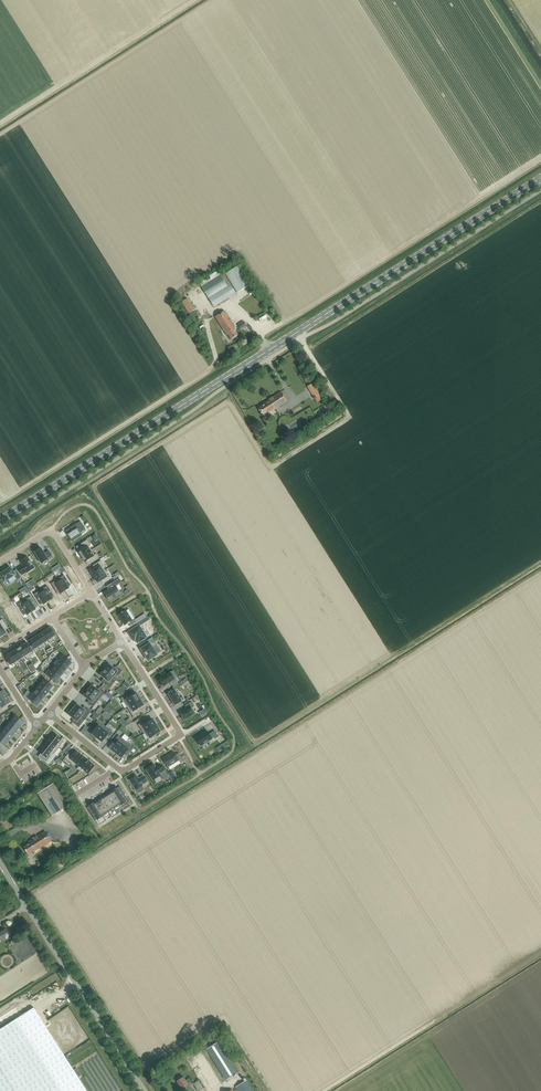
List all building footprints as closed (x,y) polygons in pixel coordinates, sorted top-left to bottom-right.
[(225,274),(237,293),(251,284),(239,265),(225,274)] [(221,277),(220,275),(217,271),(198,283),(214,307),(236,293),(224,275),(221,277)] [(189,314),(194,310),(187,298),(181,302),(189,314)] [(231,339),(238,335),(233,329),(235,328),(224,311),(215,317),(227,335),(228,334),(231,339)] [(237,325),(241,330),(246,326),(243,321),(237,325)] [(315,398),(319,395),(312,384),(307,387),(315,398)] [(268,413),(287,402),(281,392),(264,403),(265,404),(259,408),(263,415),(268,412),(268,413)] [(80,521),(66,530),(66,531),(68,534),(67,535),(70,539),(85,529),(80,521)] [(87,540),(77,546),(79,550),(78,551),(81,557),(91,550),(88,545),(90,544),(87,540)] [(41,548),(34,552),(41,563),(47,560),(48,561),(53,558),(48,551),(44,553),(41,548)] [(91,550),(81,557),(84,562),(86,561),(88,565),(99,558),(96,554),(95,555),(91,550)] [(23,566),(18,569),(22,575),(26,572),(27,573),(34,568),(27,557),(20,561),(23,566)] [(96,568),(90,572),(94,577),(105,570),(101,565),(103,564),(101,561),(94,565),(96,568)] [(4,582),(14,576),(17,580),(21,578),(17,571),(14,573),(10,568),(6,570),(4,572),(4,571),(3,571),(3,572),(0,574),(0,575),(4,582)] [(105,570),(94,577),(98,583),(102,580),(103,580),(105,583),(110,579),(105,570)] [(71,586),(66,578),(66,577),(59,582),(65,592),(69,589),(70,590),(69,588),(71,587),(71,586)] [(108,600),(113,597),(113,598),(116,597),(115,596),(120,593),(116,588),(115,586),(122,582),(119,578),(106,587),(108,590),(104,593),(108,600)] [(65,592),(59,582),(52,586),(58,595),(60,594),(61,595),(65,592)] [(54,597),(49,589),(49,588),(42,592),(49,603),(53,600),(52,599),(55,597),(54,597)] [(49,603),(42,592),(35,597),(36,597),(41,605),(41,606),(43,604),(44,606),(45,606),(44,605),(49,603)] [(37,608),(32,599),(25,603),(32,613),(36,611),(37,611),(36,609),(38,608),(38,607),(37,608)] [(32,613),(25,603),(19,607),(19,608),(24,616),(27,615),(28,617),(28,616),(32,613)] [(125,610),(118,615),(125,626),(128,624),(130,626),(135,623),(133,620),(132,621),(125,610)] [(148,617),(144,619),(149,627),(153,625),(148,617)] [(139,626),(130,631),(132,634),(131,635),(134,640),(136,639),(138,642),(146,637),(139,626)] [(50,628),(45,631),(52,642),(54,641),(52,638),(55,636),(50,628)] [(45,631),(40,634),(45,642),(48,640),(50,643),(52,642),(45,631)] [(40,634),(35,638),(42,648),(44,647),(42,644),(45,642),(40,634)] [(35,638),(30,641),(35,649),(38,647),(40,650),(42,648),(35,638)] [(27,643),(21,646),(29,659),(30,660),(32,658),(30,655),(34,653),(27,643)] [(149,644),(141,649),(143,653),(145,657),(146,657),(148,661),(157,655),(149,644)] [(21,646),(16,650),(22,659),(25,657),(27,660),(29,659),(21,646)] [(16,650),(11,653),(18,664),(18,666),(21,664),(19,661),(22,659),(16,650)] [(11,653),(5,657),(10,665),(14,663),(16,665),(18,664),(11,653)] [(58,660),(59,661),(68,668),(72,663),(67,659),(67,658),(64,655),(63,656),(62,655),(58,660)] [(59,661),(55,666),(64,673),(68,668),(59,661),(58,660),(59,661)] [(106,668),(104,670),(117,680),(116,679),(122,671),(116,666),(114,669),(109,664),(106,668)] [(55,666),(51,671),(60,678),(64,673),(55,666)] [(103,672),(100,675),(105,679),(103,683),(110,688),(117,680),(104,670),(103,672)] [(51,671),(47,676),(56,683),(60,678),(51,671)] [(170,672),(158,679),(163,687),(170,682),(172,685),(177,681),(175,678),(174,679),(170,672)] [(45,679),(41,685),(49,691),(53,686),(45,679)] [(35,688),(37,689),(45,696),(49,691),(41,685),(37,689),(35,688)] [(89,689),(88,690),(99,700),(105,692),(99,687),(97,690),(92,685),(89,689)] [(31,693),(33,694),(41,701),(45,696),(37,689),(35,688),(31,693)] [(86,692),(83,696),(89,700),(87,703),(93,707),(99,700),(88,690),(86,692)] [(175,690),(168,694),(175,705),(184,699),(183,697),(180,699),(175,690)] [(31,693),(27,698),(34,703),(33,704),(36,707),(41,701),(33,694),(31,693)] [(127,695),(120,699),(122,702),(123,702),(127,707),(140,699),(138,697),(139,696),(138,693),(136,694),(136,693),(129,697),(127,695)] [(0,714),(7,710),(5,707),(11,702),(7,696),(0,701),(0,714)] [(140,699),(127,707),(133,716),(138,712),(137,710),(144,705),(143,704),(144,704),(142,701),(141,701),(140,699)] [(194,706),(192,702),(185,706),(187,710),(180,714),(184,720),(195,714),(191,708),(194,706)] [(74,708),(72,709),(85,720),(91,712),(84,706),(82,709),(77,704),(74,708)] [(71,711),(68,715),(74,719),(72,722),(79,727),(85,720),(72,709),(71,711)] [(24,723),(15,716),(12,721),(20,727),(24,723)] [(144,721),(138,725),(144,734),(146,732),(157,726),(155,723),(156,723),(154,720),(153,720),(153,719),(146,724),(144,721)] [(91,734),(96,738),(105,726),(98,720),(93,726),(95,728),(91,734)] [(16,732),(20,727),(12,721),(8,725),(16,732)] [(16,732),(8,725),(4,730),(12,737),(16,732)] [(113,733),(105,726),(96,738),(101,742),(106,737),(108,739),(113,733)] [(157,726),(146,732),(150,738),(147,739),(150,743),(156,740),(153,736),(160,732),(160,731),(161,730),(159,727),(158,728),(157,726)] [(4,730),(2,728),(0,730),(2,732),(0,735),(9,741),(12,737),(4,730)] [(196,738),(201,746),(214,737),(215,739),(218,737),(215,731),(209,734),(207,731),(196,738)] [(53,733),(48,739),(58,748),(63,741),(57,736),(58,735),(55,733),(54,734),(53,733)] [(9,741),(0,735),(0,742),(5,746),(9,741)] [(118,735),(113,742),(115,744),(111,750),(116,754),(126,741),(118,735)] [(48,739),(43,746),(54,754),(58,748),(48,739)] [(126,741),(116,754),(121,758),(126,752),(128,755),(134,748),(126,741)] [(43,746),(38,752),(42,754),(39,758),(46,763),(51,756),(51,757),(54,754),(43,746)] [(70,752),(65,758),(71,763),(71,764),(74,766),(82,756),(75,751),(73,754),(70,752)] [(174,752),(162,759),(167,767),(178,760),(180,763),(183,761),(179,753),(176,755),(174,752)] [(82,756),(74,766),(76,764),(79,766),(77,769),(80,771),(88,761),(82,756)] [(88,761),(80,771),(82,773),(84,771),(88,774),(94,766),(88,761)] [(154,765),(146,770),(153,781),(161,776),(159,774),(165,771),(161,765),(157,767),(158,767),(156,768),(154,765)] [(136,776),(129,780),(135,790),(143,786),(142,785),(147,781),(144,776),(140,778),(141,778),(139,779),(136,776)] [(68,806),(54,783),(38,793),(52,816),(68,806)] [(118,788),(117,788),(111,792),(116,798),(122,795),(121,793),(119,791),(118,788)] [(116,798),(111,792),(106,795),(110,802),(116,798)] [(100,799),(104,806),(110,802),(106,795),(100,799)] [(122,795),(116,798),(120,805),(126,802),(126,801),(124,799),(123,796),(122,795)] [(116,798),(110,802),(114,809),(120,805),(116,798)] [(104,806),(100,799),(94,802),(99,809),(104,806)] [(99,809),(94,802),(88,806),(89,806),(90,809),(92,812),(93,813),(99,809)] [(110,802),(104,806),(109,813),(114,809),(110,802)] [(104,806),(99,809),(103,816),(109,813),(104,806)] [(99,809),(93,813),(94,814),(95,817),(97,820),(103,816),(99,809)] [(33,852),(39,848),(51,841),(45,831),(29,842),(30,843),(23,847),(27,854),(32,851),(33,852)] [(88,841),(85,836),(73,843),(77,849),(88,841)] [(12,934),(8,928),(0,933),(0,939),(1,941),(12,934)] [(64,996),(59,999),(63,1005),(68,1002),(64,996)] [(34,1008),(19,1017),(0,1029),(0,1090),(87,1090),(34,1008)] [(220,1042),(208,1049),(226,1080),(238,1073),(220,1042)] [(187,1083),(191,1081),(189,1078),(186,1080),(183,1077),(176,1081),(181,1089),(188,1084),(187,1083)] [(193,1084),(198,1090),(203,1088),(199,1080),(193,1084)] [(247,1080),(235,1087),(237,1090),(253,1090),(247,1080)]
